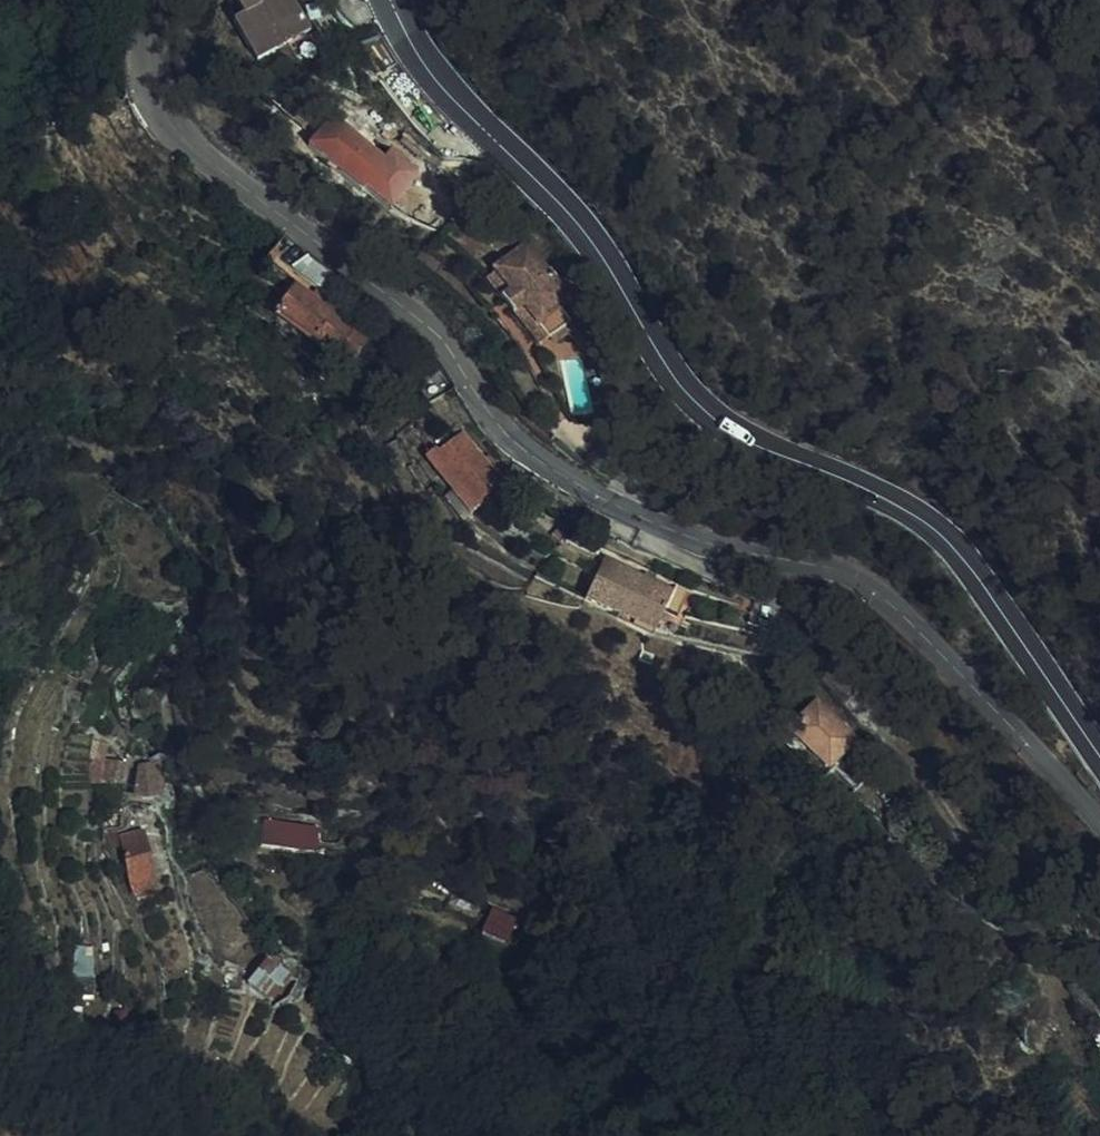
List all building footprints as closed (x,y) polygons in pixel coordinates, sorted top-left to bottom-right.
[(214,11),(210,14),(235,54),(286,20),(274,0),(207,0),(214,11)] [(307,105),(300,113),(314,124),(320,116),(307,105)] [(314,124),(300,113),(281,138),(333,183),(337,178),(342,173),(367,194),(395,162),(369,140),(360,149),(356,155),(338,141),(342,135),(320,116),(314,124)] [(360,149),(342,135),(338,141),(356,155),(360,149)] [(342,173),(337,178),(362,199),(367,194),(342,173)] [(482,263),(484,267),(535,331),(557,313),(547,301),(558,290),(514,236),(482,263)] [(320,264),(300,248),(281,261),(287,266),(307,280),(309,277),(320,264)] [(535,331),(484,267),(476,274),(527,338),(535,331)] [(287,279),(268,305),(309,334),(313,327),(330,340),(336,333),(351,344),(360,332),(345,321),(287,279)] [(309,334),(268,305),(263,312),(337,363),(351,344),(336,333),(330,340),(313,327),(309,334)] [(578,339),(557,313),(535,331),(551,349),(552,353),(568,350),(568,347),(578,339)] [(578,403),(562,406),(563,413),(580,409),(578,403)] [(445,442),(436,431),(419,447),(432,461),(430,463),(444,480),(447,479),(460,494),(487,471),(455,433),(445,442)] [(590,549),(568,592),(637,626),(646,606),(660,612),(671,591),(590,549)] [(806,755),(826,775),(848,753),(827,732),(831,728),(794,688),(769,713),(764,708),(747,724),(791,768),(806,755)] [(82,722),(77,740),(89,744),(94,727),(82,722)] [(95,745),(92,765),(106,767),(110,748),(95,745)] [(148,779),(152,776),(138,756),(123,755),(123,778),(148,779)] [(296,804),(271,797),(265,813),(282,818),(283,816),(290,818),(296,804)] [(305,824),(312,810),(296,804),(290,818),(305,824)] [(125,817),(107,822),(120,865),(138,861),(125,817)] [(493,907),(482,934),(509,945),(520,918),(493,907)] [(255,987),(271,970),(265,965),(253,948),(234,969),(255,987)] [(1091,989),(1091,993),(1092,999),(1097,1006),(1099,1007),(1099,984),(1091,989)] [(1003,1015),(993,1022),(1000,1032),(1010,1024),(1003,1015)]
